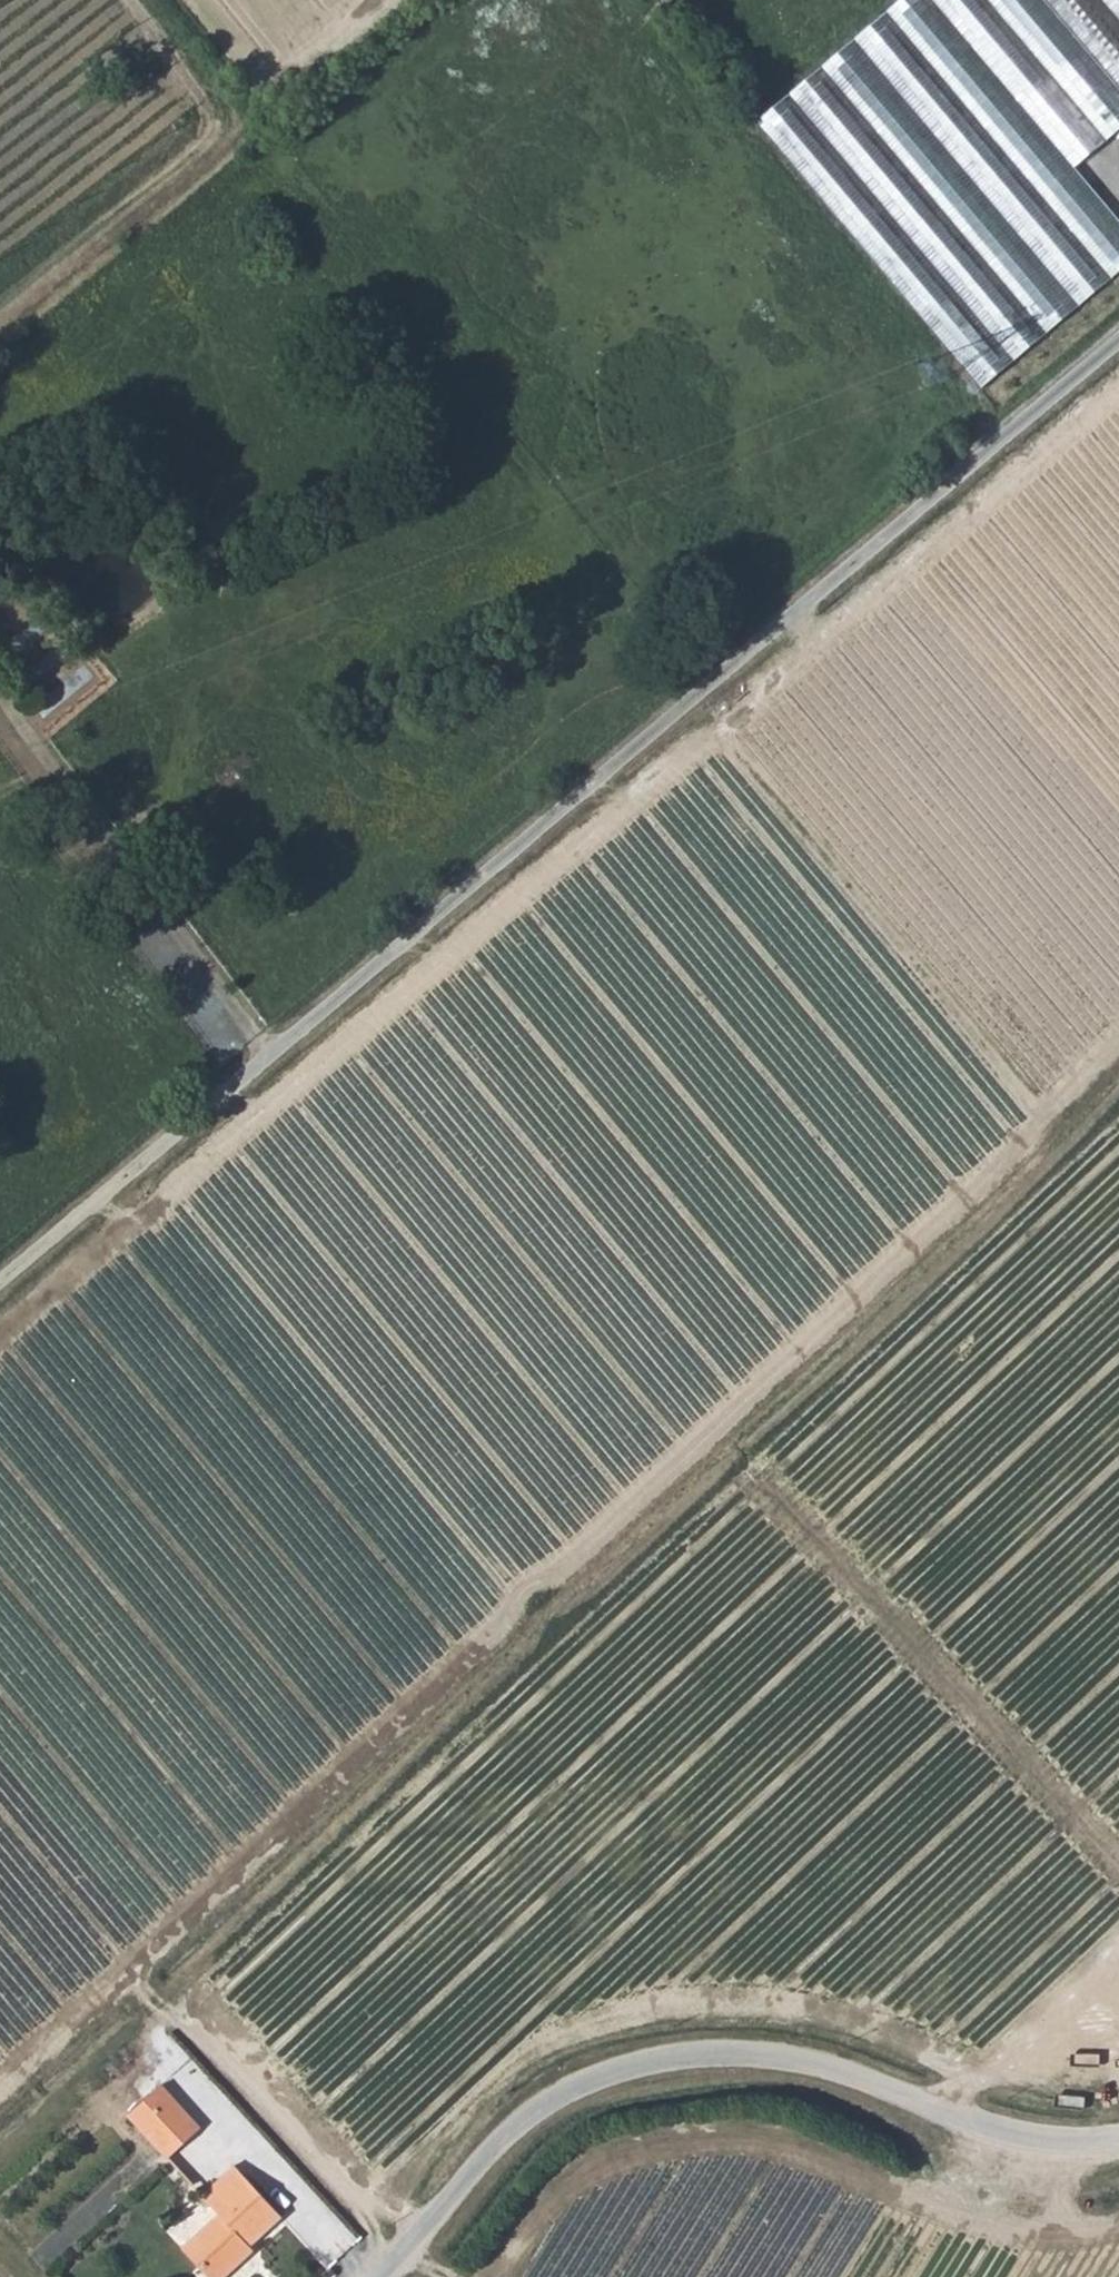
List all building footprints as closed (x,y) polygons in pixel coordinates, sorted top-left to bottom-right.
[(915,308),(923,319),(960,363),(987,394),(1077,316),(1118,279),(1118,220),(1076,171),(1118,132),(1118,96),(1034,0),(903,0),(774,108),(915,308)] [(1118,96),(1118,0),(1034,0),(1118,96)] [(923,319),(915,308),(774,108),(759,122),(923,319)] [(199,2127),(159,2085),(127,2116),(168,2158),(199,2127)] [(253,2244),(284,2215),(237,2164),(204,2195),(222,2213),(186,2247),(204,2265),(209,2261),(223,2276),(231,2276),(249,2260),(243,2253),(253,2244)] [(249,2260),(259,2251),(253,2244),(243,2253),(249,2260)] [(215,2276),(223,2276),(209,2261),(204,2265),(215,2276)]
